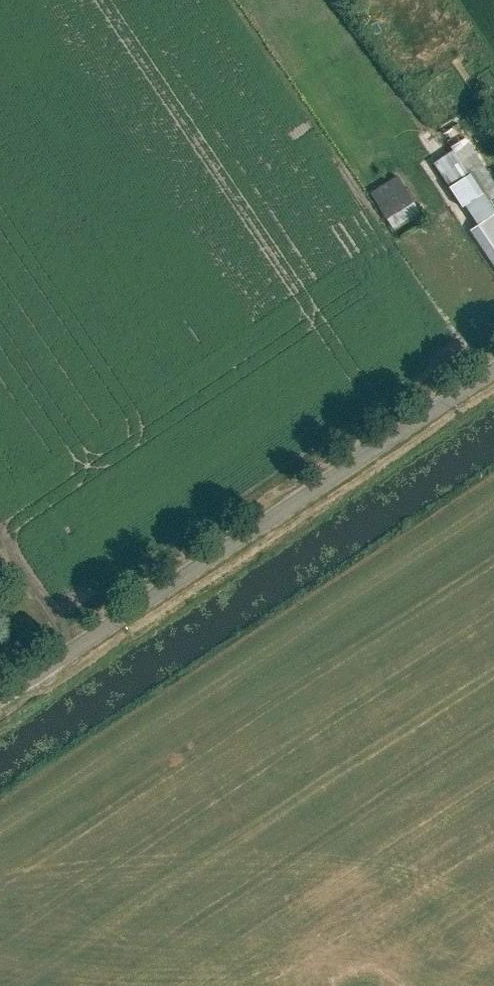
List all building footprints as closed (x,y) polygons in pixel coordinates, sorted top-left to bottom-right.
[(429,156),(441,179),(478,161),(466,138),(429,156)] [(462,205),(481,193),(468,173),(449,185),(462,205)] [(386,216),(400,208),(414,199),(398,174),(370,191),(386,216)] [(470,229),(493,266),(493,214),(470,229)]
